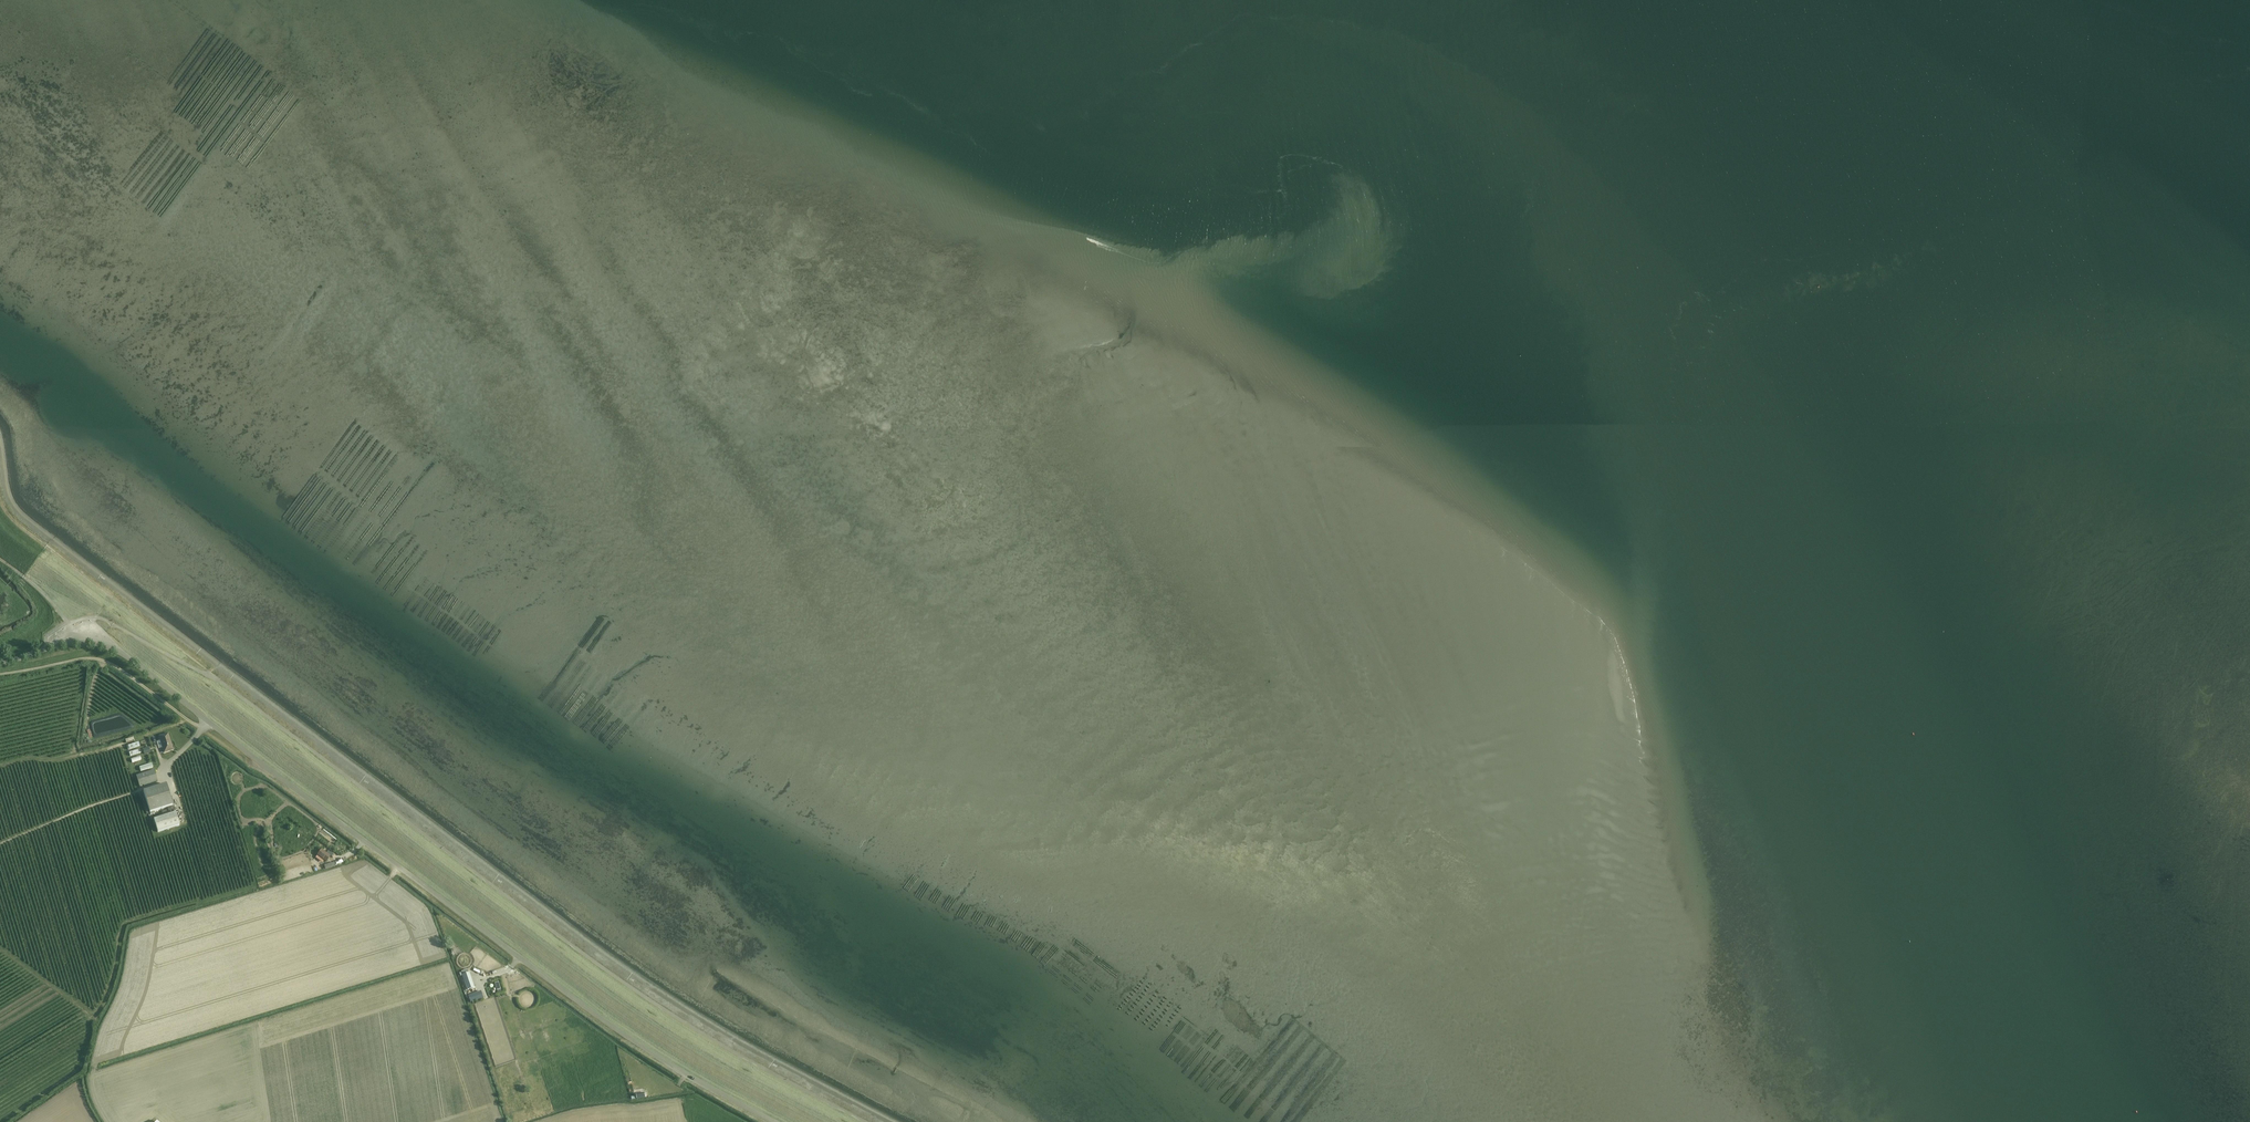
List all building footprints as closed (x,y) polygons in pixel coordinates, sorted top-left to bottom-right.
[(168,734),(160,737),(165,752),(173,750),(168,734)] [(154,771),(136,776),(140,787),(158,781),(154,771)] [(154,812),(173,806),(166,784),(143,792),(151,815),(155,814),(154,812)] [(179,825),(176,813),(154,820),(158,832),(179,825)] [(326,862),(330,857),(321,850),(317,855),(326,862)] [(467,970),(461,972),(462,973),(463,976),(467,990),(475,988),(470,974),(468,974),(467,970)] [(482,993),(469,998),(471,1003),(483,998),(482,993)]
